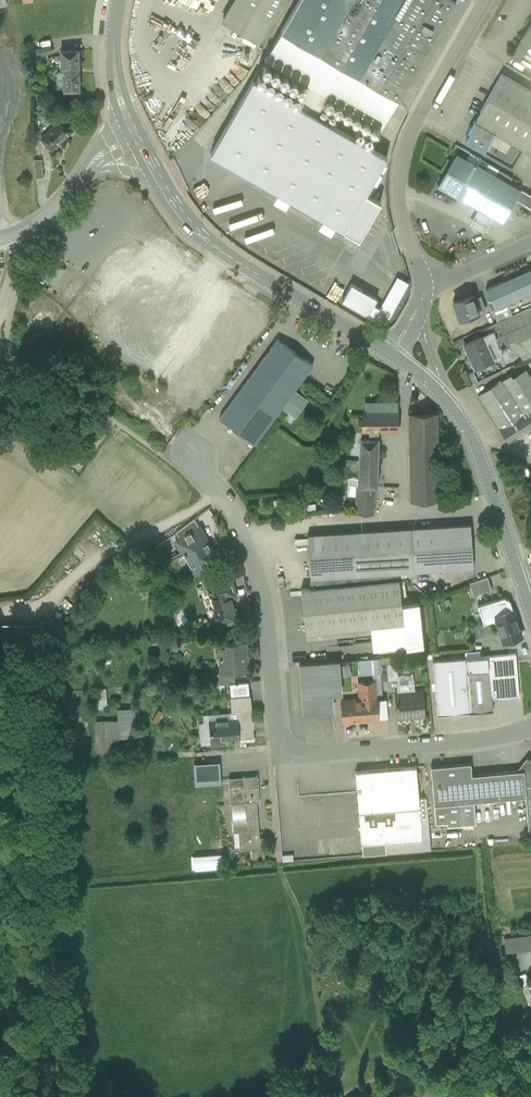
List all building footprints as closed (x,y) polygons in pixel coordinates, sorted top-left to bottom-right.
[(231,26),(246,0),(234,0),(222,21),(231,26)] [(231,26),(260,42),(284,0),(246,0),(231,26)] [(281,31),(398,99),(455,0),(299,0),(281,31)] [(512,55),(530,66),(530,21),(512,55)] [(310,86),(298,105),(253,79),(210,153),(359,239),(381,201),(366,193),(387,157),(316,116),(328,96),(381,127),(398,99),(281,31),(265,60),(310,86)] [(35,49),(37,57),(53,53),(51,45),(35,49)] [(78,49),(61,49),(61,68),(64,68),(78,67),(79,67),(78,49)] [(78,67),(64,68),(64,72),(64,89),(79,89),(79,72),(78,72),(78,68),(78,67)] [(501,74),(474,121),(494,132),(530,153),(530,91),(501,74)] [(328,99),(327,99),(326,100),(325,100),(325,101),(325,102),(324,104),(325,105),(325,106),(326,107),(327,107),(328,108),(329,108),(330,108),(331,107),(332,107),(333,106),(333,105),(334,104),(334,102),(333,101),(333,100),(332,100),(331,99),(330,99),(328,99)] [(339,104),(338,104),(336,104),(335,105),(334,105),(334,106),(333,108),(333,109),(334,110),(334,111),(335,112),(336,113),(337,113),(339,113),(340,112),(341,112),(342,111),(342,110),(342,109),(342,107),(342,106),(341,105),(340,104),(339,104)] [(348,109),(347,109),(345,109),(344,110),(343,111),(343,112),(342,113),(342,115),(343,116),(344,117),(345,118),(346,118),(348,118),(349,118),(350,117),(351,116),(351,115),(351,113),(351,112),(350,111),(349,110),(348,109)] [(357,114),(356,114),(354,114),(353,115),(352,116),(352,117),(351,118),(351,119),(351,120),(352,121),(353,122),(354,123),(355,123),(356,123),(357,123),(358,123),(359,122),(360,121),(360,120),(360,119),(360,117),(360,116),(359,115),(358,115),(357,114)] [(61,119),(41,138),(52,149),(72,130),(61,119)] [(366,120),(365,120),(364,120),(363,120),(362,121),(361,122),(361,123),(360,124),(361,125),(361,126),(362,127),(362,128),(363,128),(365,129),(366,129),(367,128),(368,128),(369,127),(369,126),(370,125),(370,124),(369,122),(369,121),(368,121),(367,120),(366,120)] [(474,121),(474,120),(467,131),(469,132),(465,140),(483,151),(494,132),(474,121)] [(373,125),(372,125),(371,126),(370,127),(369,128),(369,130),(370,131),(371,132),(372,133),(373,134),(374,134),(376,133),(377,133),(378,131),(378,130),(378,129),(378,127),(377,126),(376,125),(375,125),(373,125)] [(359,130),(358,130),(356,131),(356,132),(355,133),(355,134),(355,135),(355,137),(356,138),(357,138),(358,139),(360,139),(361,138),(362,138),(363,137),(364,136),(364,134),(364,133),(363,132),(362,131),(361,130),(360,130),(359,130)] [(369,135),(368,135),(367,135),(366,135),(365,136),(364,137),(364,138),(364,139),(364,140),(364,141),(365,142),(365,143),(366,143),(368,144),(369,144),(370,143),(371,143),(372,142),(372,141),(373,140),(373,139),(372,138),(372,137),(371,136),(370,135),(369,135)] [(469,152),(455,144),(451,150),(456,153),(466,158),(469,152)] [(466,158),(456,153),(437,185),(456,196),(475,164),(466,158)] [(42,159),(34,160),(35,178),(43,178),(42,159)] [(495,175),(475,164),(456,196),(501,222),(515,199),(520,190),(509,183),(495,175)] [(512,177),(498,169),(495,175),(509,183),(512,177)] [(520,190),(515,199),(530,208),(530,206),(530,196),(520,190)] [(211,207),(213,212),(238,203),(236,198),(211,207)] [(245,239),(271,233),(270,227),(243,234),(245,239)] [(486,288),(490,298),(495,309),(508,303),(530,292),(530,268),(486,288)] [(397,276),(373,319),(385,325),(409,283),(397,276)] [(472,294),(453,300),(459,318),(478,312),(472,294)] [(374,304),(362,297),(356,309),(367,315),(374,304)] [(492,310),(496,322),(512,315),(508,303),(495,309),(492,310)] [(489,325),(492,331),(530,313),(530,306),(512,315),(496,322),(489,325)] [(502,355),(504,358),(519,352),(519,355),(530,349),(530,313),(492,331),(502,355)] [(492,331),(464,344),(475,368),(502,355),(492,331)] [(277,339),(219,418),(255,444),(281,407),(295,389),(313,364),(277,339)] [(519,355),(522,361),(530,357),(530,349),(519,355)] [(525,370),(525,369),(513,377),(511,374),(502,380),(523,412),(530,407),(530,379),(525,370)] [(502,379),(478,394),(499,427),(523,412),(502,380),(502,379)] [(27,390),(22,387),(18,392),(23,396),(27,390)] [(295,389),(281,407),(295,417),(308,399),(295,389)] [(397,412),(397,403),(379,403),(379,412),(397,412)] [(523,412),(499,427),(508,442),(530,428),(530,407),(523,412)] [(378,412),(363,412),(361,439),(360,439),(357,485),(355,512),(374,514),(376,486),(378,486),(378,431),(378,412)] [(379,412),(378,412),(378,431),(399,430),(399,412),(397,412),(379,412)] [(437,412),(408,412),(410,501),(439,500),(437,412)] [(192,520),(176,532),(180,540),(197,530),(192,520)] [(470,524),(307,534),(310,577),(397,572),(473,567),(470,524)] [(206,540),(200,529),(197,530),(180,540),(177,541),(183,552),(168,561),(170,563),(176,574),(188,568),(191,566),(194,571),(202,567),(203,569),(210,566),(209,563),(217,559),(212,550),(210,551),(204,541),(206,540)] [(397,572),(310,577),(311,587),(398,579),(397,572)] [(218,591),(215,580),(207,582),(218,620),(237,615),(231,597),(236,596),(230,575),(225,577),(228,587),(218,591)] [(487,576),(469,582),(473,594),(492,589),(487,576)] [(225,577),(215,580),(218,591),(228,587),(225,577)] [(311,587),(301,589),(305,632),(403,622),(398,579),(311,587)] [(503,597),(479,605),(484,622),(497,618),(495,614),(512,609),(509,600),(503,597)] [(419,602),(401,604),(406,648),(424,646),(419,602)] [(521,636),(512,609),(495,614),(497,618),(504,642),(521,636)] [(489,621),(471,627),(475,639),(493,633),(489,621)] [(41,645),(41,625),(0,625),(0,645),(41,645)] [(246,642),(227,644),(227,648),(219,649),(220,660),(224,660),(225,673),(226,674),(235,673),(247,672),(246,655),(247,655),(246,642)] [(515,653),(487,656),(491,699),(519,697),(515,653)] [(487,656),(465,658),(470,711),(492,710),(491,699),(487,656)] [(465,658),(433,661),(437,715),(470,712),(470,711),(465,658)] [(360,675),(380,673),(379,664),(379,659),(358,661),(360,675)] [(304,706),(333,703),(332,692),(341,692),(340,677),(339,666),(339,661),(300,664),(304,706)] [(380,673),(381,681),(389,680),(387,664),(379,664),(380,673)] [(339,666),(340,677),(350,676),(350,665),(339,666)] [(235,673),(226,674),(225,673),(219,674),(220,684),(230,684),(236,683),(235,673)] [(374,681),(362,683),(363,702),(342,704),(343,722),(377,719),(376,700),(374,681)] [(236,683),(230,684),(231,698),(250,696),(249,682),(236,683)] [(105,689),(98,690),(100,709),(107,709),(105,689)] [(422,691),(396,694),(398,717),(425,715),(422,691)] [(231,698),(232,713),(236,713),(237,718),(239,742),(254,741),(251,696),(250,696),(231,698)] [(386,699),(376,700),(377,719),(388,718),(386,699)] [(134,709),(119,709),(120,738),(135,737),(134,709)] [(237,718),(209,721),(211,745),(239,742),(237,718)] [(116,721),(97,721),(98,752),(116,752),(116,721)] [(527,757),(517,771),(524,770),(526,797),(529,831),(530,831),(530,757),(527,757)] [(219,762),(194,764),(195,785),(221,783),(219,762)] [(470,763),(431,766),(435,823),(447,822),(447,825),(475,822),(474,801),(526,797),(524,770),(517,771),(471,775),(470,763)] [(356,771),(362,845),(423,840),(419,798),(417,766),(356,771)] [(257,776),(228,778),(231,805),(242,804),(244,803),(256,802),(256,803),(259,802),(257,776)] [(423,840),(362,845),(363,855),(432,849),(427,797),(419,798),(423,840)] [(256,802),(244,803),(242,804),(243,818),(232,819),(233,832),(238,832),(240,849),(251,848),(252,852),(264,851),(263,838),(259,838),(256,803),(256,802)] [(264,851),(252,852),(252,859),(264,858),(264,851)] [(221,854),(194,856),(195,869),(223,867),(221,854)] [(220,868),(196,870),(197,877),(221,876),(220,868)] [(505,938),(506,953),(530,950),(530,936),(505,938)] [(521,978),(524,987),(530,984),(530,974),(521,978)] [(522,988),(529,1004),(530,1003),(530,985),(522,988)] [(446,1080),(430,1091),(434,1096),(456,1096),(446,1080)]
